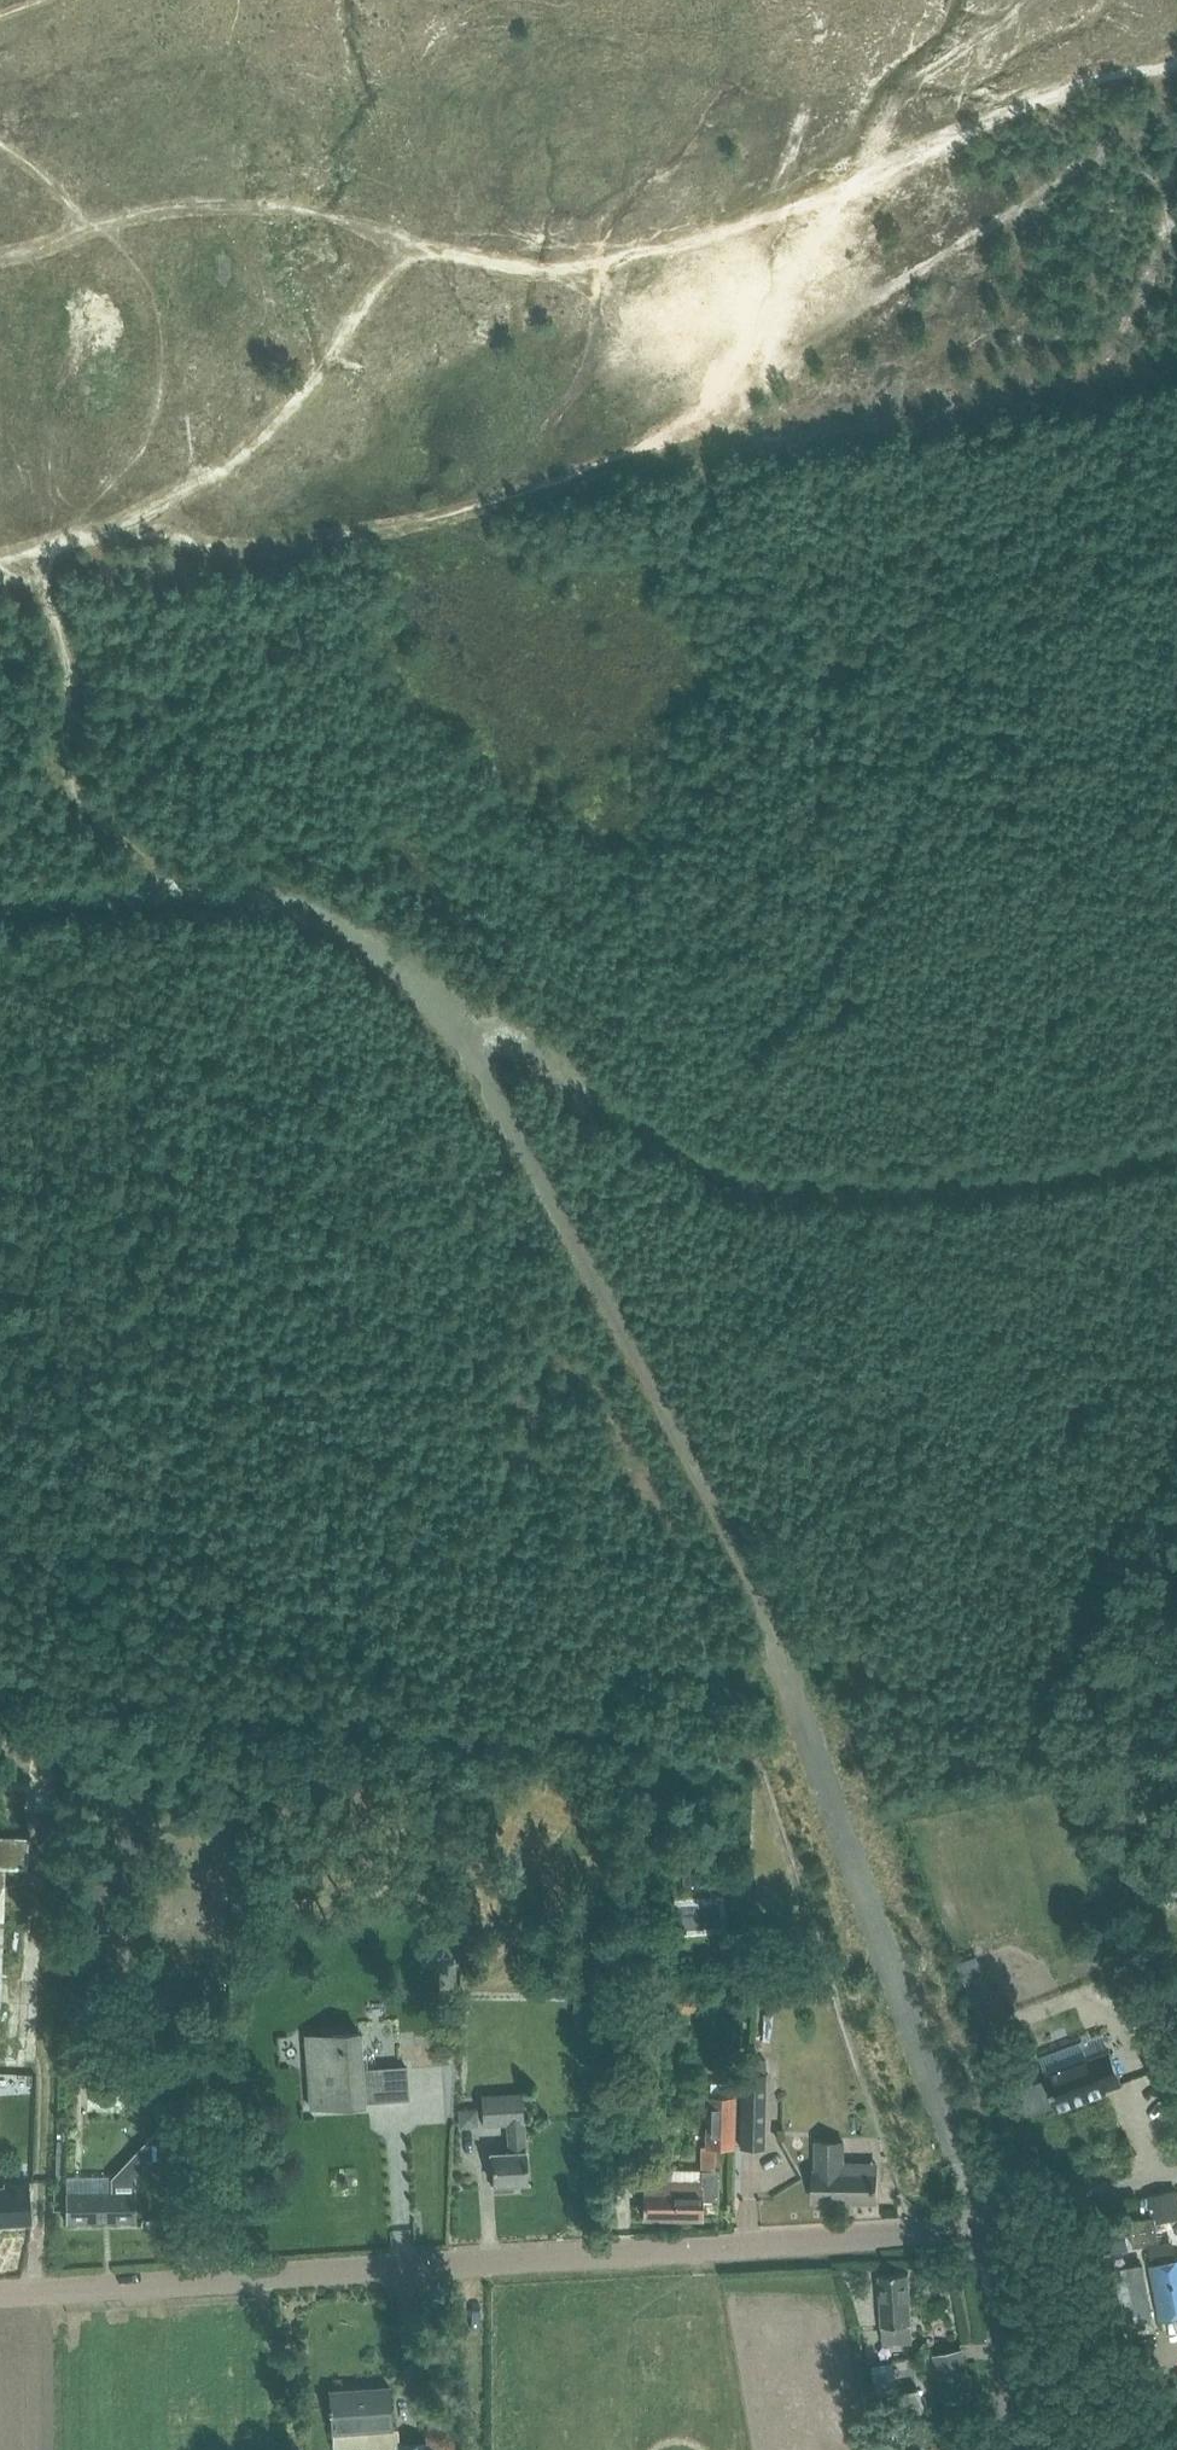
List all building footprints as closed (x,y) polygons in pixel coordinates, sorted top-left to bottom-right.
[(59,1774),(47,1767),(42,1775),(54,1782),(59,1774)] [(0,2006),(6,1866),(27,1867),(29,1836),(0,1835),(0,2006)] [(712,1935),(711,1879),(676,1880),(677,1936),(712,1935)] [(721,1952),(730,1962),(743,1951),(734,1940),(721,1952)] [(682,2010),(696,2010),(696,1996),(682,1996),(682,2010)] [(306,2035),(309,2083),(311,2107),(365,2103),(364,2095),(378,2094),(378,2100),(409,2098),(406,2066),(362,2069),(360,2032),(306,2035)] [(1047,2077),(1015,2089),(1026,2116),(1057,2104),(1059,2109),(1107,2090),(1106,2088),(1121,2082),(1109,2051),(1087,2059),(1080,2041),(1039,2057),(1047,2077)] [(763,2146),(766,2072),(742,2071),(739,2145),(763,2146)] [(492,2156),(493,2159),(494,2184),(495,2184),(495,2190),(515,2189),(515,2182),(529,2181),(524,2094),(481,2096),(482,2124),(506,2123),(508,2155),(492,2156)] [(702,2179),(643,2180),(643,2219),(703,2219),(703,2200),(719,2200),(719,2170),(716,2170),(716,2145),(733,2145),(735,2096),(707,2095),(706,2146),(701,2146),(702,2170),(702,2179)] [(65,2192),(65,2221),(136,2220),(136,2192),(135,2192),(135,2176),(144,2163),(159,2162),(159,2163),(180,2162),(178,2103),(157,2103),(158,2129),(111,2177),(112,2192),(65,2192)] [(458,2110),(460,2127),(479,2126),(477,2108),(458,2110)] [(816,2201),(877,2201),(877,2170),(861,2170),(861,2162),(845,2162),(845,2141),(816,2141),(817,2170),(816,2170),(816,2201)] [(31,2223),(30,2199),(30,2195),(29,2182),(4,2183),(4,2186),(0,2186),(0,2225),(31,2223)] [(1148,2196),(1152,2216),(1156,2215),(1176,2211),(1176,2190),(1148,2196)] [(1130,2220),(1132,2233),(1158,2228),(1156,2216),(1156,2215),(1152,2216),(1130,2220)] [(1161,2241),(1158,2228),(1132,2233),(1135,2246),(1139,2246),(1161,2241)] [(1151,2260),(1158,2295),(1162,2317),(1176,2314),(1176,2255),(1169,2256),(1151,2260)] [(1135,2270),(1100,2276),(1113,2336),(1148,2329),(1135,2270)] [(910,2272),(881,2274),(884,2339),(913,2338),(910,2272)] [(970,2396),(974,2395),(964,2348),(933,2354),(944,2403),(952,2401),(955,2414),(973,2410),(970,2396)] [(393,2428),(390,2386),(358,2389),(359,2395),(330,2397),(332,2432),(393,2428)] [(919,2390),(889,2395),(893,2417),(923,2411),(919,2390)] [(293,2449),(308,2449),(307,2434),(293,2435),(293,2449)] [(236,2439),(236,2449),(250,2449),(250,2439),(236,2439)] [(432,2440),(398,2442),(399,2449),(433,2449),(432,2440)]
